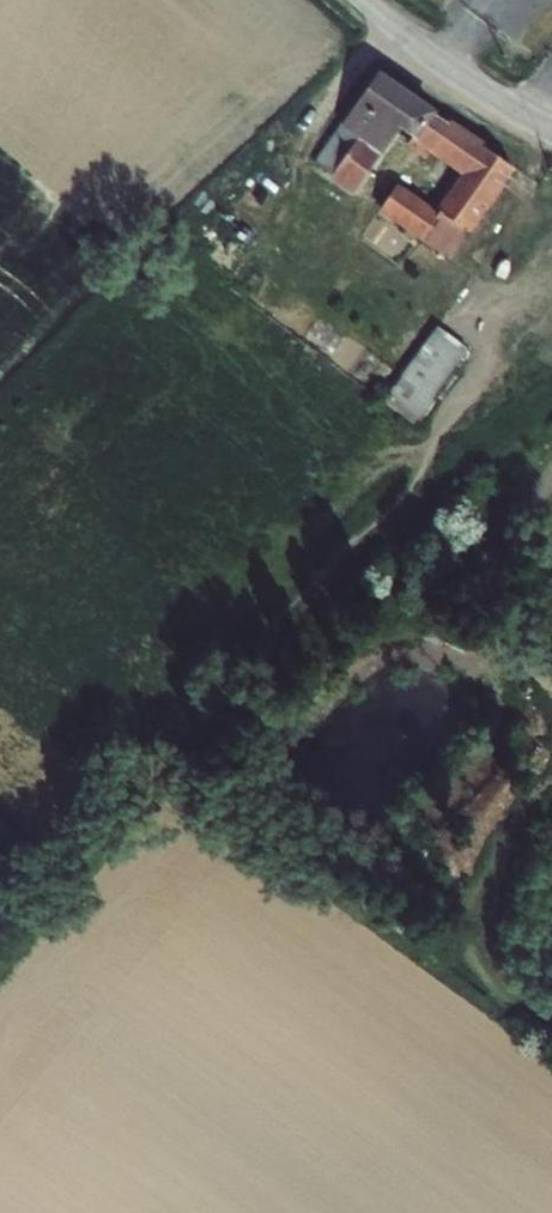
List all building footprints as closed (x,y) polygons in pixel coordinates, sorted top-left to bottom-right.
[(391,74),(326,159),(346,174),(362,187),(408,126),(475,171),(447,210),(406,184),(391,206),(461,254),(523,164),(391,74)] [(382,395),(441,318),(391,282),(331,356),(382,395)]
